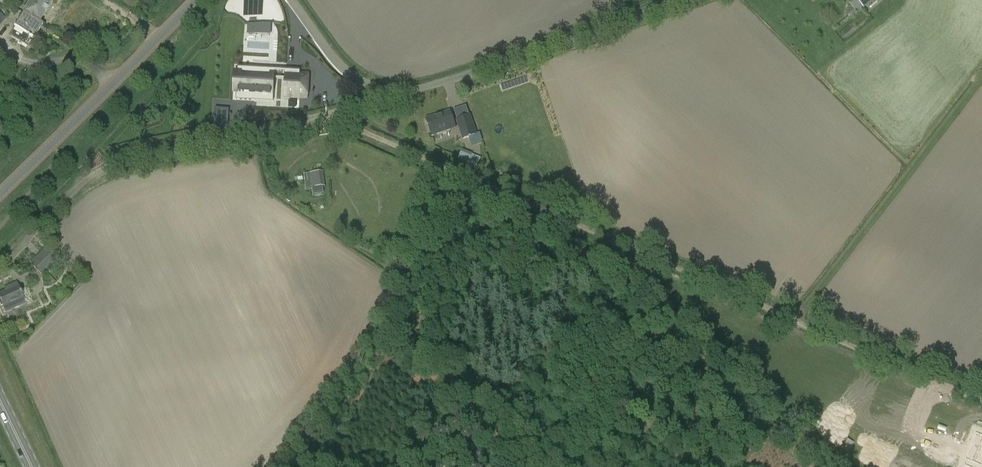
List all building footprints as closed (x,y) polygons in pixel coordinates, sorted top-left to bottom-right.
[(21,15),(41,27),(42,25),(39,23),(52,1),(50,0),(31,0),(21,15)] [(864,9),(874,0),(857,0),(864,9)] [(41,27),(21,15),(14,28),(15,29),(10,37),(29,48),(34,40),(33,40),(41,27)] [(271,95),(272,80),(269,80),(270,70),(262,69),(262,71),(256,71),(256,69),(246,68),(245,78),(241,77),(239,93),(271,95)] [(298,98),(307,98),(308,74),(300,74),(299,74),(299,81),(286,80),(287,73),(286,73),(286,81),(285,95),(298,96),(298,98)] [(321,105),(322,100),(322,94),(323,84),(316,83),(314,105),(321,105)] [(231,124),(233,100),(219,99),(217,123),(231,124)] [(450,111),(431,118),(426,119),(431,136),(455,128),(450,111)] [(468,114),(460,117),(465,133),(474,131),(468,114)] [(472,154),(462,150),(458,159),(469,163),(472,154)] [(323,172),(304,174),(306,188),(324,186),(323,172)] [(45,268),(55,259),(46,249),(31,264),(35,269),(40,264),(45,268)] [(3,306),(6,313),(20,307),(18,302),(23,300),(16,283),(8,287),(10,290),(0,294),(0,305),(1,307),(3,306)] [(964,460),(981,466),(981,464),(981,436),(976,433),(964,460)] [(854,443),(848,439),(842,449),(848,452),(854,443)]
